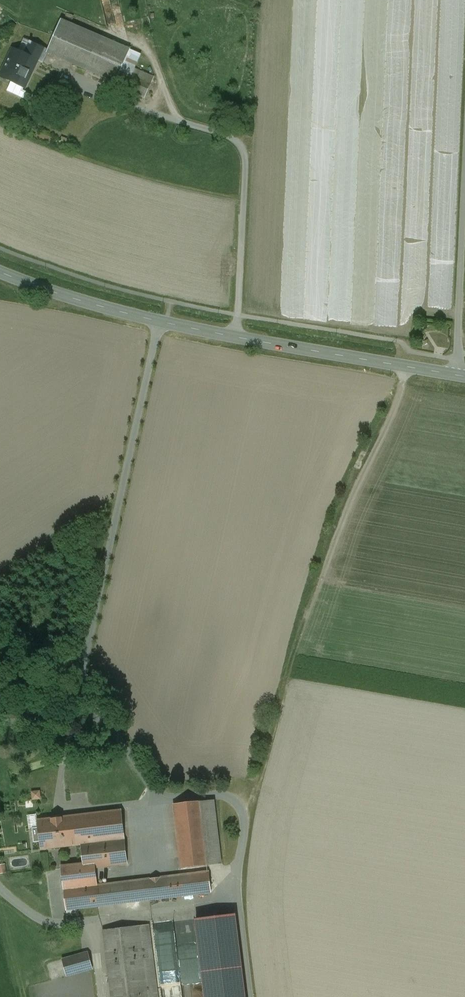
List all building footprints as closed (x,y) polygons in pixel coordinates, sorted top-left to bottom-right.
[(107,27),(124,23),(119,0),(101,0),(107,27)] [(130,50),(61,20),(54,36),(48,50),(47,53),(48,53),(115,82),(130,50)] [(13,49),(0,76),(0,77),(24,87),(33,69),(34,69),(39,58),(35,56),(36,53),(34,52),(37,45),(30,41),(24,54),(13,49)] [(48,50),(37,45),(34,52),(36,53),(35,56),(39,58),(44,60),(48,53),(47,53),(48,50)] [(141,54),(130,50),(115,82),(114,85),(144,97),(153,77),(134,69),(141,54)] [(41,790),(33,791),(33,799),(41,798),(41,790)] [(200,801),(173,804),(181,868),(208,865),(200,801)] [(121,810),(82,814),(85,844),(81,844),(83,863),(94,862),(95,867),(126,864),(127,863),(121,810)] [(82,814),(37,820),(38,827),(32,828),(34,842),(40,842),(41,849),(81,844),(85,844),(82,814)] [(83,863),(61,866),(63,887),(97,883),(95,867),(94,862),(83,863)] [(208,872),(97,885),(98,895),(65,899),(66,910),(211,892),(208,872)] [(97,883),(63,887),(65,899),(98,895),(97,885),(97,883)] [(102,930),(111,996),(158,996),(148,924),(102,930)] [(176,984),(181,984),(175,926),(156,928),(161,983),(172,982),(173,986),(176,985),(176,984)] [(88,952),(62,959),(66,976),(92,969),(88,952)]
